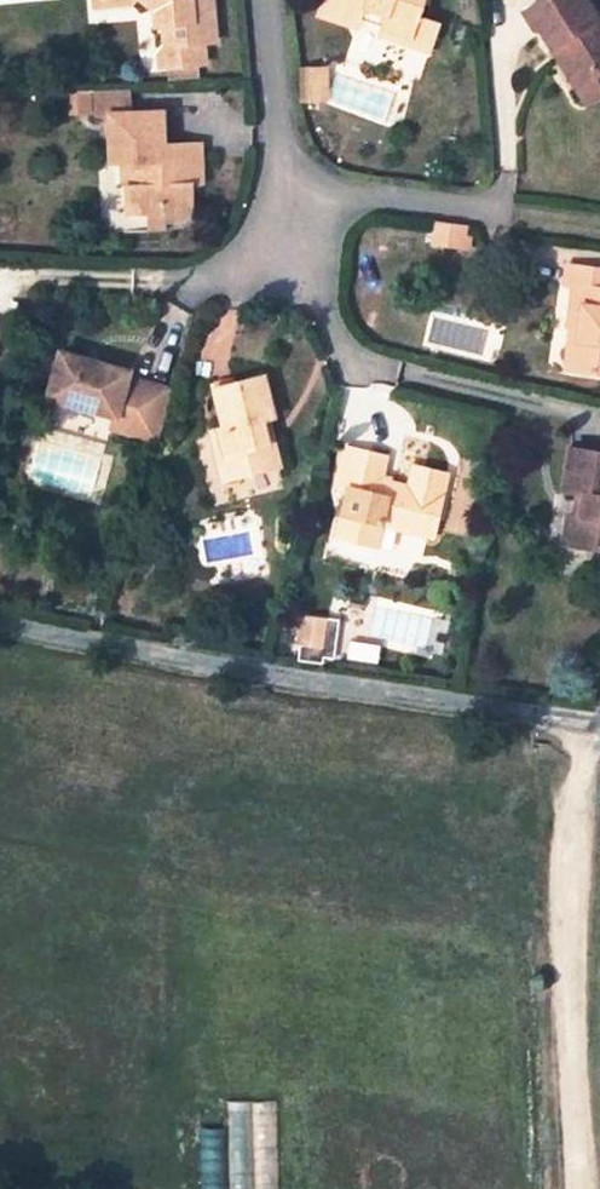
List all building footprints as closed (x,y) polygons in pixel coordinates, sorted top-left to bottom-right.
[(130,3),(142,12),(153,11),(158,67),(172,67),(199,65),(207,64),(205,44),(218,43),(214,0),(125,0),(130,3)] [(321,6),(331,9),(334,0),(323,0),(321,6)] [(424,0),(334,0),(331,9),(360,20),(365,8),(386,15),(382,26),(383,26),(433,44),(439,22),(420,15),(424,0)] [(540,27),(553,48),(559,45),(565,55),(562,62),(575,83),(598,68),(599,72),(599,18),(598,19),(586,0),(545,0),(529,10),(540,27)] [(360,20),(331,9),(321,6),(319,13),(358,27),(360,20)] [(360,20),(382,26),(386,15),(365,8),(360,20)] [(529,10),(525,12),(537,29),(540,27),(529,10)] [(430,51),(433,44),(383,26),(379,34),(430,51)] [(559,45),(553,48),(562,62),(565,55),(559,45)] [(199,77),(199,65),(172,67),(174,80),(199,77)] [(575,83),(579,88),(589,104),(599,96),(599,72),(598,68),(575,83)] [(105,91),(93,91),(95,118),(108,117),(132,116),(130,90),(105,91)] [(132,116),(108,117),(111,165),(124,165),(133,164),(134,186),(126,187),(128,215),(152,214),(164,213),(165,223),(181,222),(187,215),(191,208),(191,193),(191,185),(202,185),(200,159),(164,160),(163,148),(161,115),(132,116)] [(164,160),(200,159),(199,146),(163,148),(164,160)] [(133,164),(124,165),(126,187),(134,186),(133,164)] [(164,213),(152,214),(152,232),(165,231),(165,223),(164,213)] [(433,249),(470,249),(471,224),(433,223),(433,249)] [(571,328),(579,329),(573,372),(599,375),(599,268),(568,264),(565,285),(573,287),(569,328),(571,328)] [(566,372),(573,372),(579,329),(571,328),(566,372)] [(58,354),(46,400),(112,419),(110,429),(157,442),(171,392),(127,379),(128,374),(58,354)] [(224,455),(230,479),(279,467),(274,443),(269,444),(265,433),(271,431),(268,420),(274,418),(262,378),(214,391),(223,429),(210,432),(216,457),(224,455)] [(269,444),(274,443),(271,431),(265,433),(269,444)] [(419,533),(429,492),(378,480),(384,457),(342,448),(333,486),(345,489),(336,536),(376,546),(381,524),(419,533)] [(570,547),(599,551),(599,455),(570,450),(565,493),(585,497),(581,517),(575,517),(570,547)] [(224,455),(216,457),(222,482),(230,479),(224,455)] [(568,516),(563,546),(570,547),(575,517),(568,516)] [(323,646),(326,623),(303,619),(301,642),(323,646)] [(274,1101),(238,1103),(241,1188),(277,1188),(274,1101)]
